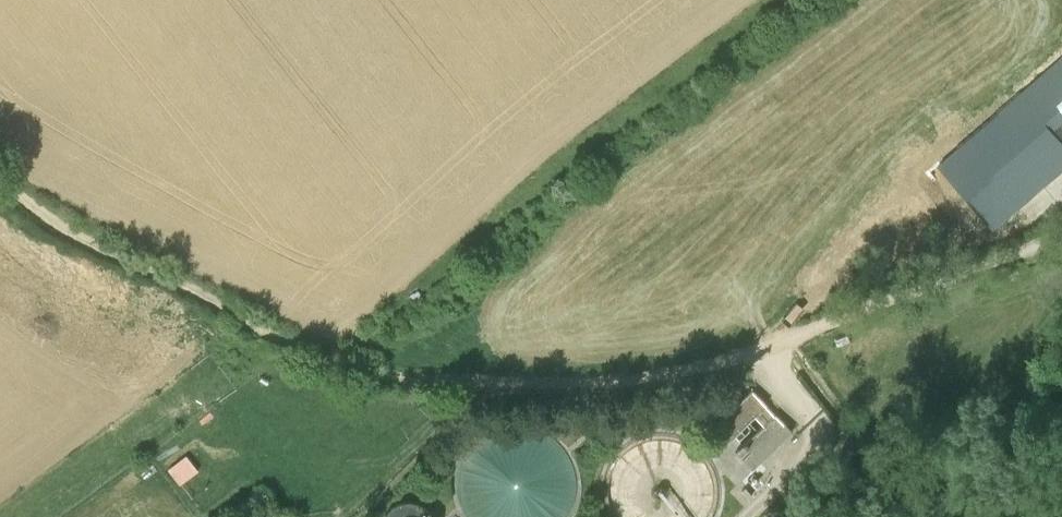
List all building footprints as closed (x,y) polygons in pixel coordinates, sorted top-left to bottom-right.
[(934,168),(994,239),(1061,182),(1061,61),(934,168)] [(764,404),(765,403),(752,389),(712,426),(727,442),(755,416),(764,425),(736,451),(753,469),(792,431),(775,413),(774,414),(764,404)] [(501,427),(492,431),(484,436),(477,443),(470,450),(465,458),(462,467),(460,477),(460,487),(461,496),(463,506),(468,514),(470,516),(569,516),(571,513),(575,505),(578,496),(579,486),(579,477),(577,468),(573,459),(568,450),(562,443),(555,437),(547,432),(539,428),(529,426),(520,425),(511,425),(501,427)] [(611,452),(604,463),(600,474),(599,487),(599,499),(602,511),(605,516),(719,516),(724,505),(726,495),(726,485),(724,475),(721,465),(716,456),(710,447),(703,440),(694,434),(685,430),(675,427),(664,426),(654,426),(644,428),(634,432),(625,437),(617,444),(611,452)] [(430,512),(424,506),(415,501),(405,500),(395,502),(387,508),(381,516),(432,516),(430,512)]
